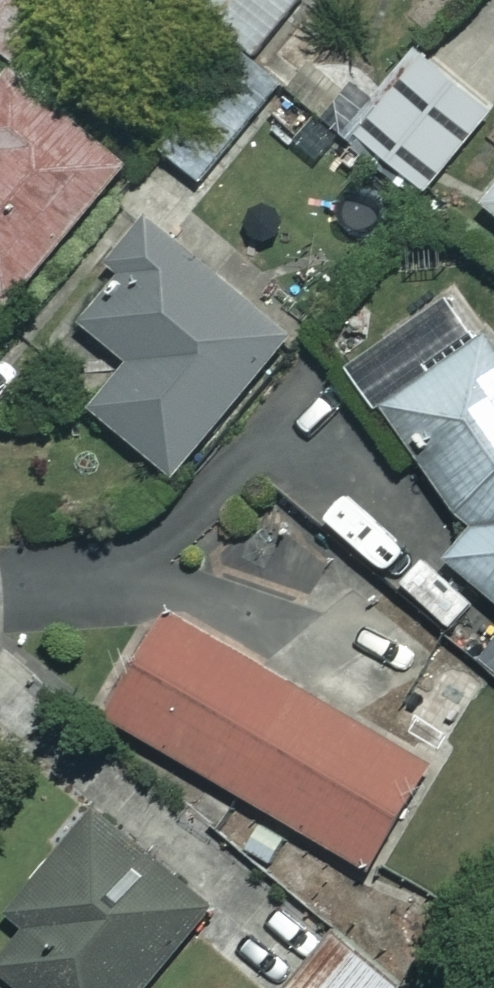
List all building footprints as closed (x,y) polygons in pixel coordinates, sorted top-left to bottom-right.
[(21,59),(64,0),(0,0),(0,43),(21,59)] [(248,53),(296,0),(190,0),(248,53)] [(352,76),(315,45),(285,82),(322,113),(352,76)] [(492,107),(417,45),(351,125),(425,187),(492,107)] [(273,89),(231,53),(157,141),(199,177),(273,89)] [(9,63),(0,74),(0,295),(7,301),(125,158),(9,63)] [(484,199),(493,207),(493,188),(484,199)] [(287,330),(150,218),(100,279),(113,290),(90,324),(128,355),(89,402),(172,470),(287,330)] [(450,290),(351,367),(466,515),(440,545),(493,592),(493,346),(450,290)] [(429,759),(167,608),(107,712),(369,863),(429,759)] [(479,653),(493,666),(493,635),(479,653)] [(98,802),(10,906),(30,923),(0,958),(0,965),(28,987),(138,987),(213,899),(98,802)] [(331,927),(288,987),(395,987),(403,977),(331,927)]
